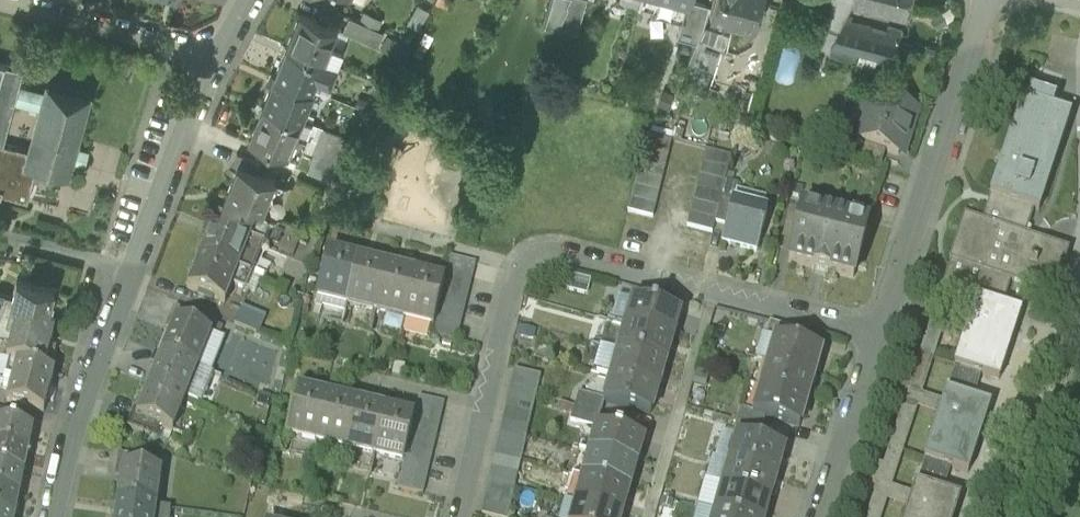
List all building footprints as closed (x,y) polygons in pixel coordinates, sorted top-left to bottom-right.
[(559,29),(569,6),(567,5),(569,0),(551,0),(544,25),(559,29)] [(567,5),(569,6),(559,29),(577,34),(586,0),(569,0),(567,5)] [(687,1),(684,0),(640,0),(639,4),(652,8),(651,12),(681,20),(682,21),(687,1)] [(696,42),(702,28),(709,5),(692,0),(688,0),(687,1),(682,21),(681,20),(677,37),(696,42)] [(745,27),(747,20),(761,23),(765,5),(759,4),(760,0),(712,0),(709,9),(725,13),(723,21),(745,27)] [(818,13),(821,0),(781,0),(780,4),(818,13)] [(904,15),(908,0),(853,0),(853,1),(852,2),(853,2),(904,15)] [(286,45),(322,60),(329,43),(336,26),(300,12),(286,45)] [(342,31),(370,45),(377,30),(349,17),(342,31)] [(829,46),(888,62),(903,31),(888,27),(885,38),(841,27),(841,26),(837,32),(829,46)] [(689,67),(705,73),(711,58),(714,59),(718,46),(699,39),(689,67)] [(343,48),(329,43),(322,60),(336,65),(343,48)] [(316,77),(322,60),(286,45),(275,75),(311,89),(316,77)] [(685,79),(704,86),(714,59),(711,58),(705,73),(689,67),(685,79)] [(316,77),(329,82),(336,65),(322,60),(316,77)] [(28,201),(34,179),(33,179),(36,169),(25,166),(30,150),(17,146),(4,143),(15,102),(19,85),(13,83),(17,69),(5,66),(0,64),(0,194),(28,201)] [(5,64),(5,66),(17,69),(13,83),(19,85),(20,84),(24,69),(5,64)] [(313,90),(311,89),(275,75),(263,104),(301,119),(313,90)] [(43,171),(68,177),(72,163),(85,166),(89,150),(76,146),(90,97),(47,85),(45,91),(26,86),(20,84),(19,85),(15,102),(21,104),(21,103),(41,109),(30,150),(25,166),(36,169),(43,171)] [(1030,92),(1026,103),(1052,111),(1055,100),(1030,92)] [(867,95),(861,117),(864,118),(871,96),(867,95)] [(885,152),(898,156),(905,134),(908,135),(916,111),(871,96),(864,118),(861,117),(853,141),(885,152)] [(1067,116),(1052,111),(1026,103),(1021,101),(989,197),(992,198),(984,224),(1025,238),(1034,212),(1039,213),(1070,117),(1067,116)] [(250,139),(285,153),(292,135),(295,136),(295,134),(299,125),(301,119),(263,104),(259,114),(260,115),(250,139)] [(303,149),(315,153),(325,129),(301,119),(299,125),(311,129),(307,138),(303,149)] [(308,171),(330,181),(352,139),(325,129),(315,153),(308,171)] [(307,138),(295,134),(295,136),(292,135),(285,153),(299,159),(303,149),(307,138)] [(905,134),(898,156),(901,157),(908,135),(905,134)] [(647,135),(643,148),(669,155),(672,142),(647,135)] [(665,167),(669,155),(643,148),(640,161),(665,167)] [(706,150),(703,163),(728,170),(732,157),(706,150)] [(238,165),(256,172),(260,162),(238,153),(233,164),(237,166),(238,165)] [(662,180),(665,167),(640,161),(637,173),(662,180)] [(725,182),(728,170),(703,163),(700,176),(725,182)] [(237,166),(225,196),(262,211),(268,196),(275,180),(256,172),(238,165),(237,166)] [(40,181),(43,171),(36,169),(33,179),(34,179),(40,181)] [(659,193),(662,180),(637,173),(634,186),(659,193)] [(722,195),(725,182),(700,176),(696,188),(722,195)] [(285,184),(275,180),(268,196),(278,200),(285,184)] [(721,197),(734,201),(738,185),(725,182),(722,195),(721,197)] [(656,205),(659,193),(634,186),(630,199),(656,205)] [(721,197),(722,195),(696,188),(693,201),(719,208),(721,197)] [(213,227),(249,241),(262,211),(225,196),(213,227)] [(715,223),(727,226),(733,206),(734,201),(721,197),(719,208),(715,220),(715,223)] [(652,218),(656,205),(630,199),(627,212),(652,218)] [(715,220),(719,208),(693,201),(690,214),(715,220)] [(740,249),(757,253),(767,215),(733,206),(727,226),(723,245),(740,249)] [(788,262),(854,279),(868,223),(802,206),(788,262)] [(276,217),(262,211),(249,241),(264,247),(276,217)] [(715,223),(715,220),(690,214),(687,227),(712,233),(715,223)] [(1068,252),(1025,238),(984,224),(964,217),(949,263),(952,264),(944,290),(954,293),(950,304),(972,312),(954,368),(957,369),(980,377),(998,383),(1020,315),(1002,309),(1010,283),(1053,297),(1068,252)] [(201,256),(238,271),(249,241),(213,227),(201,256)] [(264,247),(249,241),(238,271),(252,277),(264,247)] [(317,299),(346,307),(356,265),(357,261),(340,257),(339,260),(329,258),(330,255),(328,254),(317,299)] [(231,287),(238,271),(201,256),(188,290),(224,305),(231,287)] [(451,258),(447,271),(472,277),(476,264),(451,258)] [(346,307),(375,314),(385,272),(386,269),(369,264),(368,268),(356,265),(346,307)] [(245,293),(252,277),(238,271),(231,287),(245,293)] [(375,314),(404,321),(414,279),(415,276),(398,271),(397,275),(385,272),(375,314)] [(445,283),(444,284),(469,290),(472,277),(447,271),(445,283)] [(426,282),(414,279),(404,321),(433,328),(435,322),(438,310),(441,297),(444,284),(445,283),(427,279),(426,282)] [(6,319),(17,321),(44,329),(54,290),(17,280),(12,296),(6,319)] [(444,284),(441,297),(466,303),(469,290),(444,284)] [(6,319),(12,296),(0,293),(0,317),(2,318),(6,319)] [(441,297),(438,310),(463,316),(466,303),(441,297)] [(346,307),(317,299),(315,308),(344,315),(346,307)] [(633,301),(626,327),(672,339),(679,314),(633,301)] [(234,324),(257,333),(264,315),(242,306),(234,324)] [(175,320),(193,328),(198,317),(175,308),(170,319),(174,321),(175,320)] [(438,310),(435,322),(460,328),(463,316),(438,310)] [(6,319),(2,318),(0,327),(0,345),(10,348),(17,321),(6,319)] [(174,321),(161,354),(198,369),(207,348),(212,335),(193,328),(175,320),(174,321)] [(6,361),(17,363),(43,371),(54,332),(44,329),(17,321),(10,348),(6,361)] [(456,342),(460,328),(435,322),(433,328),(432,336),(433,336),(456,342)] [(775,339),(792,343),(796,330),(770,322),(765,337),(775,340),(775,339)] [(665,365),(672,339),(626,327),(619,352),(665,365)] [(207,348),(219,353),(224,340),(212,335),(207,348)] [(757,361),(768,365),(814,377),(821,351),(792,343),(775,339),(775,340),(765,337),(765,338),(763,337),(757,361)] [(198,369),(211,374),(219,353),(207,348),(198,369)] [(657,390),(665,365),(619,352),(612,377),(657,390)] [(186,399),(198,369),(161,354),(149,384),(186,399)] [(6,361),(0,359),(0,381),(11,384),(17,363),(6,361)] [(54,374),(43,371),(17,363),(11,384),(6,403),(44,413),(54,374)] [(768,365),(761,389),(807,402),(814,377),(768,365)] [(211,374),(198,369),(186,399),(201,404),(213,374),(211,374)] [(957,369),(949,394),(972,402),(980,377),(957,369)] [(515,370),(514,376),(540,382),(541,376),(515,370)] [(537,394),(540,382),(514,376),(511,388),(537,394)] [(650,416),(657,390),(612,377),(604,403),(650,416)] [(173,433),(186,399),(149,384),(136,416),(136,418),(155,425),(173,433)] [(534,405),(537,394),(511,388),(509,399),(534,405)] [(800,428),(807,402),(761,389),(753,415),(764,418),(800,428)] [(287,437),(316,443),(326,401),(326,398),(310,394),(309,398),(298,395),(299,392),(297,392),(287,437)] [(923,461),(927,462),(950,470),(968,476),(990,408),(972,402),(949,394),(945,393),(923,461)] [(578,395),(575,408),(601,415),(604,403),(578,395)] [(419,397),(416,411),(441,416),(444,403),(419,397)] [(531,417),(534,405),(509,399),(506,411),(531,417)] [(316,443),(345,450),(355,408),(356,405),(339,401),(338,404),(326,401),(316,443)] [(345,450),(374,457),(384,414),(385,411),(368,407),(367,411),(355,408),(345,450)] [(597,428),(601,415),(575,408),(572,421),(597,428)] [(4,411),(0,410),(0,424),(2,424),(26,429),(29,416),(4,411)] [(414,418),(413,424),(438,429),(441,416),(416,411),(414,418)] [(529,428),(531,417),(506,411),(503,422),(529,428)] [(739,411),(736,423),(761,430),(764,418),(753,415),(739,411)] [(396,417),(384,414),(374,457),(404,463),(407,450),(410,437),(413,424),(414,418),(397,414),(396,417)] [(127,427),(150,437),(155,425),(136,418),(136,416),(132,415),(127,427)] [(526,440),(529,428),(503,422),(501,434),(526,440)] [(758,443),(761,430),(736,423),(732,437),(736,438),(736,437),(758,443)] [(0,424),(0,447),(27,453),(31,430),(26,429),(2,424),(0,424)] [(413,424),(410,437),(435,442),(438,429),(413,424)] [(597,428),(591,453),(636,466),(643,441),(597,428)] [(524,451),(526,440),(501,434),(498,446),(524,451)] [(410,437),(407,450),(432,456),(435,442),(410,437)] [(729,462),(731,463),(776,476),(783,450),(758,443),(736,437),(736,438),(729,462)] [(521,463),(524,451),(498,446),(495,457),(521,463)] [(0,447),(0,470),(22,474),(27,453),(0,447)] [(407,450),(404,463),(429,468),(432,456),(407,450)] [(629,491),(636,466),(591,453),(590,453),(583,478),(629,491)] [(122,467),(142,470),(143,458),(119,455),(117,468),(122,468),(122,467)] [(518,475),(521,463),(495,457),(493,469),(518,475)] [(927,462),(918,487),(942,495),(950,470),(927,462)] [(404,463),(401,475),(427,481),(429,468),(404,463)] [(731,463),(724,488),(769,501),(776,476),(731,463)] [(122,468),(117,503),(156,508),(161,473),(142,470),(122,467),(122,468)] [(516,486),(518,475),(493,469),(490,480),(516,486)] [(18,496),(22,474),(0,470),(0,492),(18,496)] [(423,495),(427,481),(401,475),(398,489),(423,495)] [(622,516),(629,491),(583,478),(576,504),(622,516)] [(513,498),(516,486),(490,480),(487,492),(513,498)] [(960,500),(942,495),(918,487),(915,486),(905,516),(954,516),(960,500)] [(902,505),(906,493),(890,487),(886,500),(902,505)] [(716,513),(729,516),(765,516),(769,501),(724,488),(723,488),(716,513)] [(0,492),(0,514),(13,516),(14,516),(18,496),(0,492)] [(510,509),(513,498),(487,492),(485,503),(510,509)] [(156,508),(117,503),(115,516),(155,516),(156,508)] [(510,509),(485,503),(482,515),(490,516),(509,516),(510,509)] [(622,516),(576,504),(573,516),(622,516)] [(156,508),(155,516),(170,516),(170,510),(156,508)]
